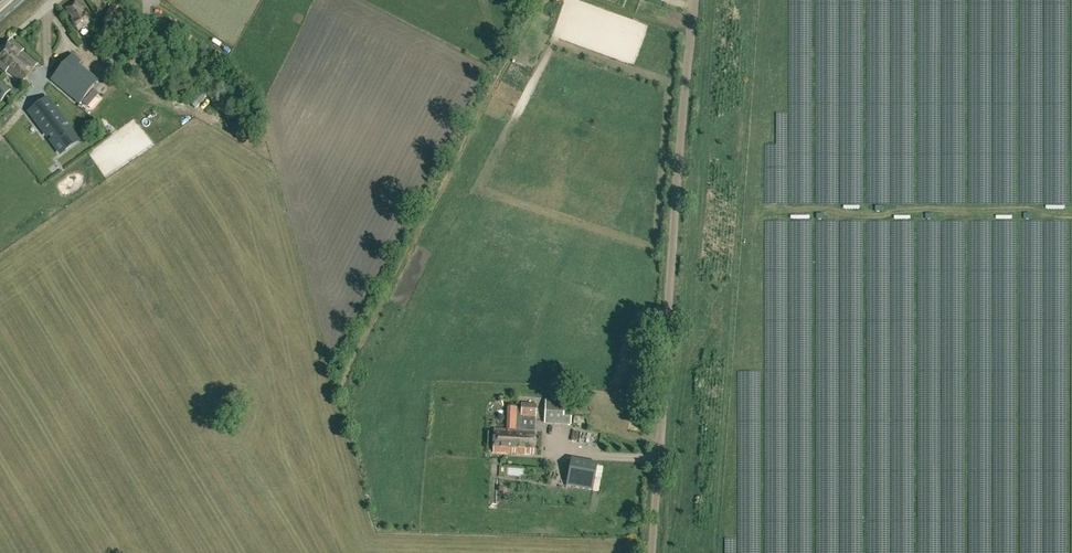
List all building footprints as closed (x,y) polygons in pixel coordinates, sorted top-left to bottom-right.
[(77,31),(89,23),(84,16),(85,16),(75,1),(66,7),(75,22),(73,23),(77,31)] [(114,4),(104,15),(110,20),(119,9),(114,4)] [(37,64),(22,52),(24,50),(10,39),(0,52),(0,68),(5,72),(7,71),(22,83),(37,64)] [(79,104),(94,86),(74,69),(81,62),(72,54),(51,80),(79,104)] [(10,90),(0,82),(0,100),(1,101),(10,90)] [(199,83),(184,98),(194,108),(209,92),(199,83)] [(97,95),(92,90),(81,102),(87,107),(97,95)] [(45,97),(27,110),(51,144),(61,137),(66,144),(75,138),(45,97)] [(564,409),(564,401),(545,400),(544,422),(571,423),(571,409),(564,409)] [(533,455),(535,431),(521,430),(522,417),(535,418),(536,404),(522,403),(522,408),(516,408),(515,430),(494,429),(493,453),(533,455)] [(505,475),(524,475),(524,467),(505,466),(505,475)] [(592,491),(594,480),(568,475),(566,485),(592,491)] [(610,510),(618,503),(612,496),(604,503),(610,510)]
